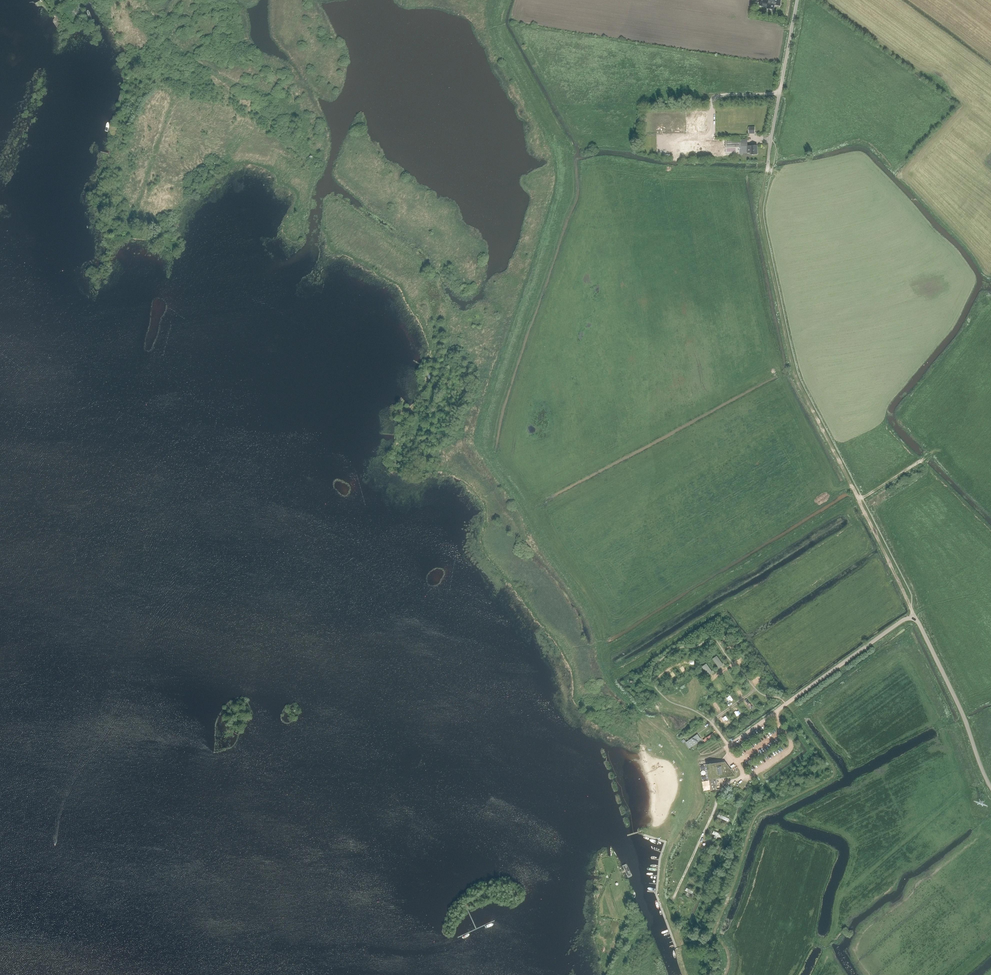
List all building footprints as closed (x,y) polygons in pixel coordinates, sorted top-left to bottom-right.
[(769,1),(762,0),(761,0),(760,6),(768,7),(768,9),(774,10),(775,5),(781,6),(782,0),(769,0),(769,1)] [(687,132),(708,132),(708,111),(687,112),(687,132)] [(748,144),(747,139),(722,140),(723,155),(748,154),(748,153),(751,153),(751,154),(757,154),(757,146),(751,146),(751,147),(747,147),(747,144),(748,144)] [(701,740),(697,735),(686,743),(689,749),(701,740)] [(736,776),(725,762),(708,764),(710,780),(736,776)]
